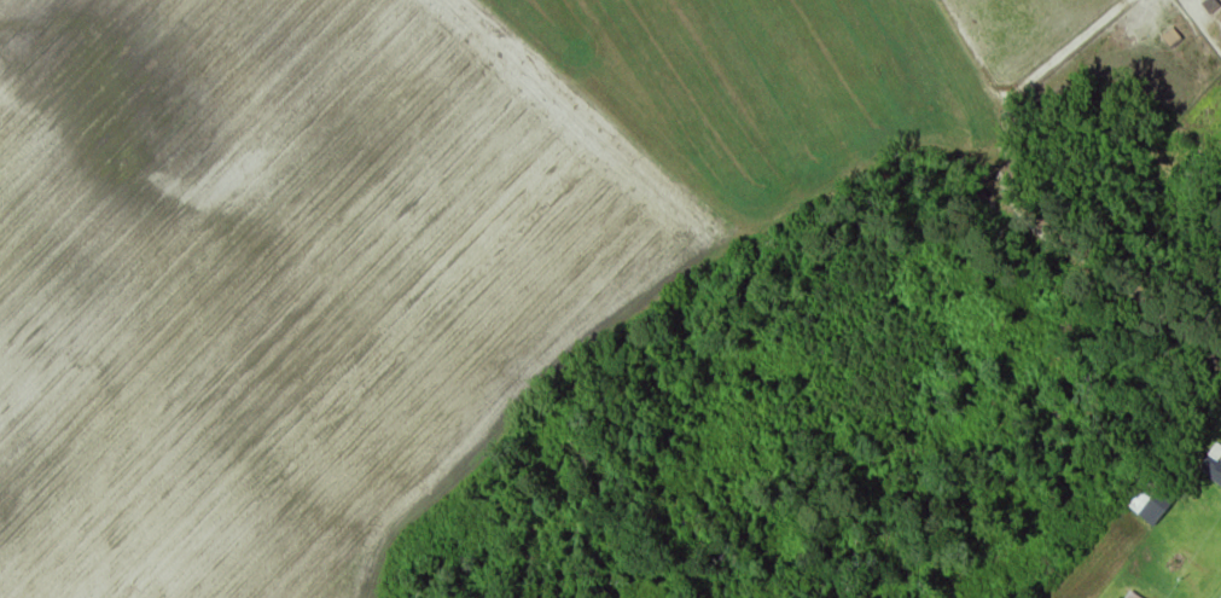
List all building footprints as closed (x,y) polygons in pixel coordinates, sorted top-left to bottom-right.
[(1180,39),(1173,31),(1165,37),(1172,45),(1180,39)] [(1217,451),(1201,464),(1220,489),(1220,457),(1217,451)] [(1154,528),(1176,502),(1152,481),(1129,507),(1154,528)]
